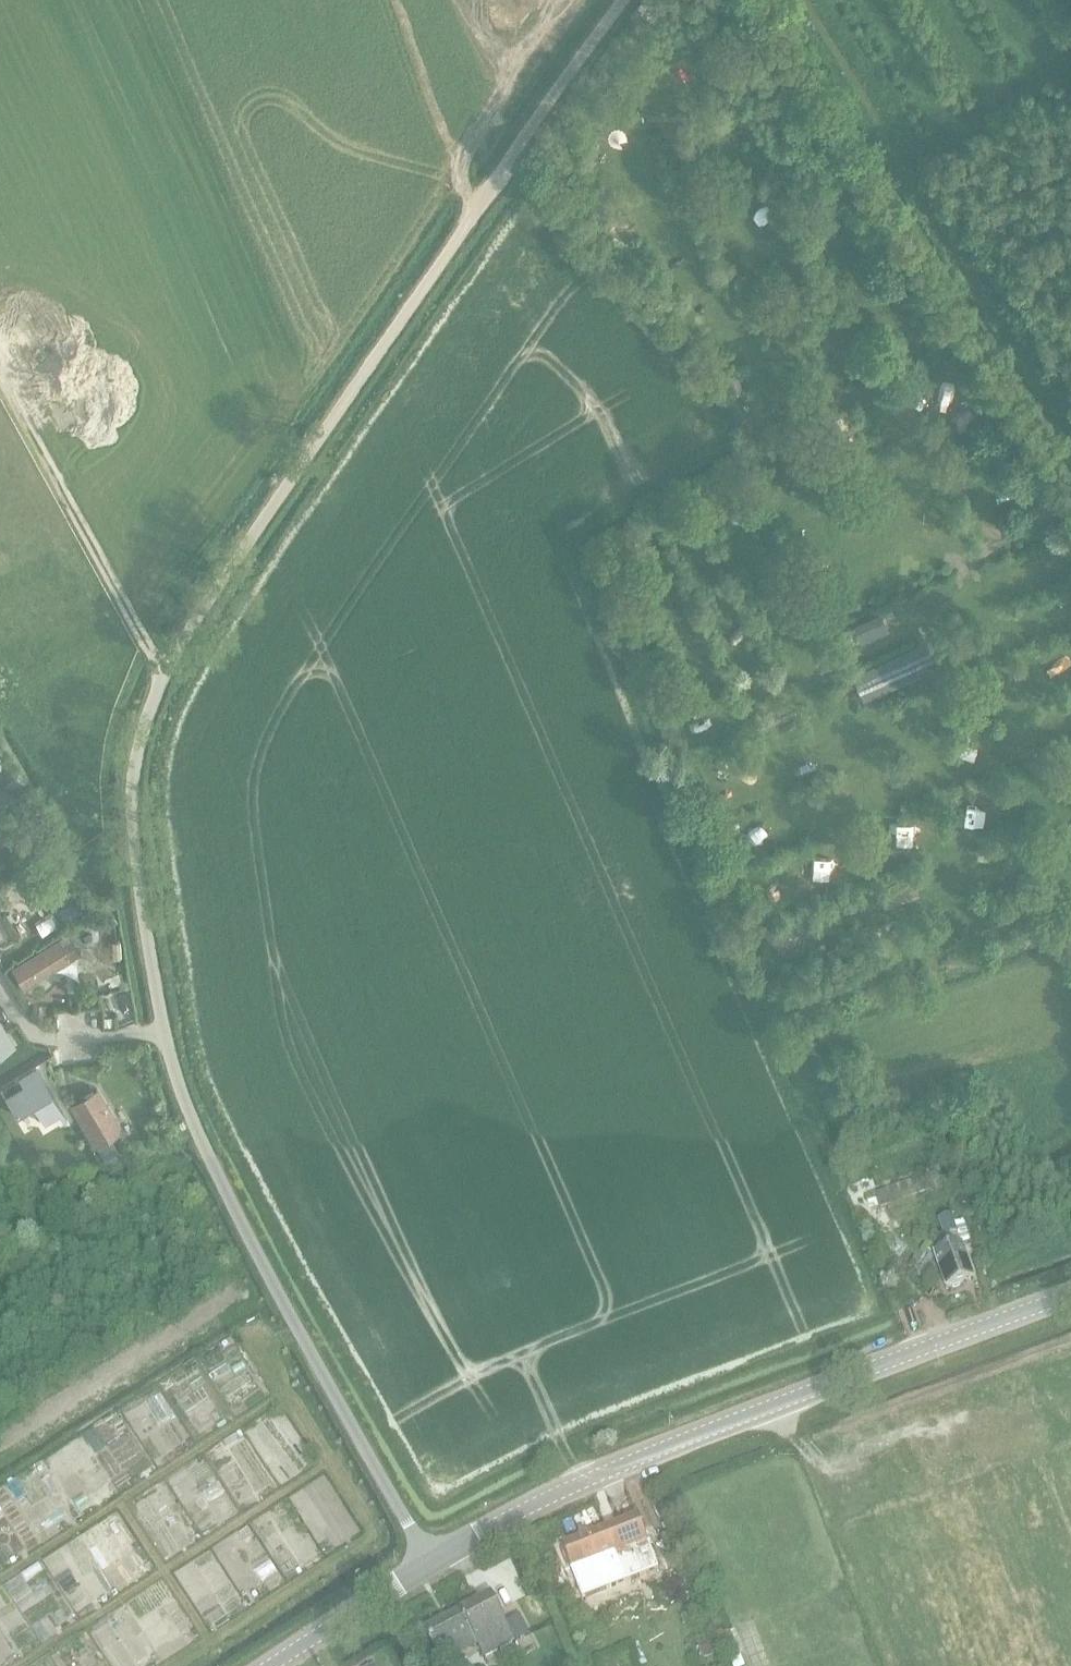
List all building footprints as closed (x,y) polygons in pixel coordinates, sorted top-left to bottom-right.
[(880,609),(854,621),(862,639),(888,627),(880,609)] [(858,676),(867,693),(890,683),(922,669),(913,651),(882,666),(858,676)] [(58,874),(8,905),(21,927),(71,896),(58,874)] [(103,914),(100,915),(107,927),(110,925),(114,922),(117,920),(110,909),(107,911),(103,914)] [(67,933),(12,967),(24,987),(79,953),(67,933)] [(22,1084),(4,1095),(16,1114),(33,1103),(44,1122),(58,1113),(62,1111),(35,1066),(18,1077),(22,1084)] [(98,1086),(69,1104),(93,1145),(123,1128),(98,1086)] [(112,1135),(98,1144),(105,1156),(119,1148),(112,1135)] [(875,1192),(880,1209),(933,1190),(930,1182),(927,1174),(875,1192)] [(938,1218),(944,1236),(956,1231),(950,1214),(938,1218)] [(934,1253),(946,1287),(973,1278),(961,1243),(934,1253)] [(618,1564),(649,1552),(634,1513),(603,1525),(603,1526),(560,1543),(575,1581),(618,1563),(618,1564)] [(425,1627),(438,1652),(468,1637),(470,1641),(475,1638),(484,1655),(515,1640),(505,1621),(491,1593),(425,1627)] [(519,1614),(505,1621),(515,1640),(528,1633),(519,1614)] [(729,1632),(716,1637),(725,1660),(729,1659),(739,1655),(729,1632)] [(697,1642),(702,1658),(715,1653),(710,1637),(697,1642)] [(729,1659),(732,1665),(743,1665),(739,1655),(729,1659)]
